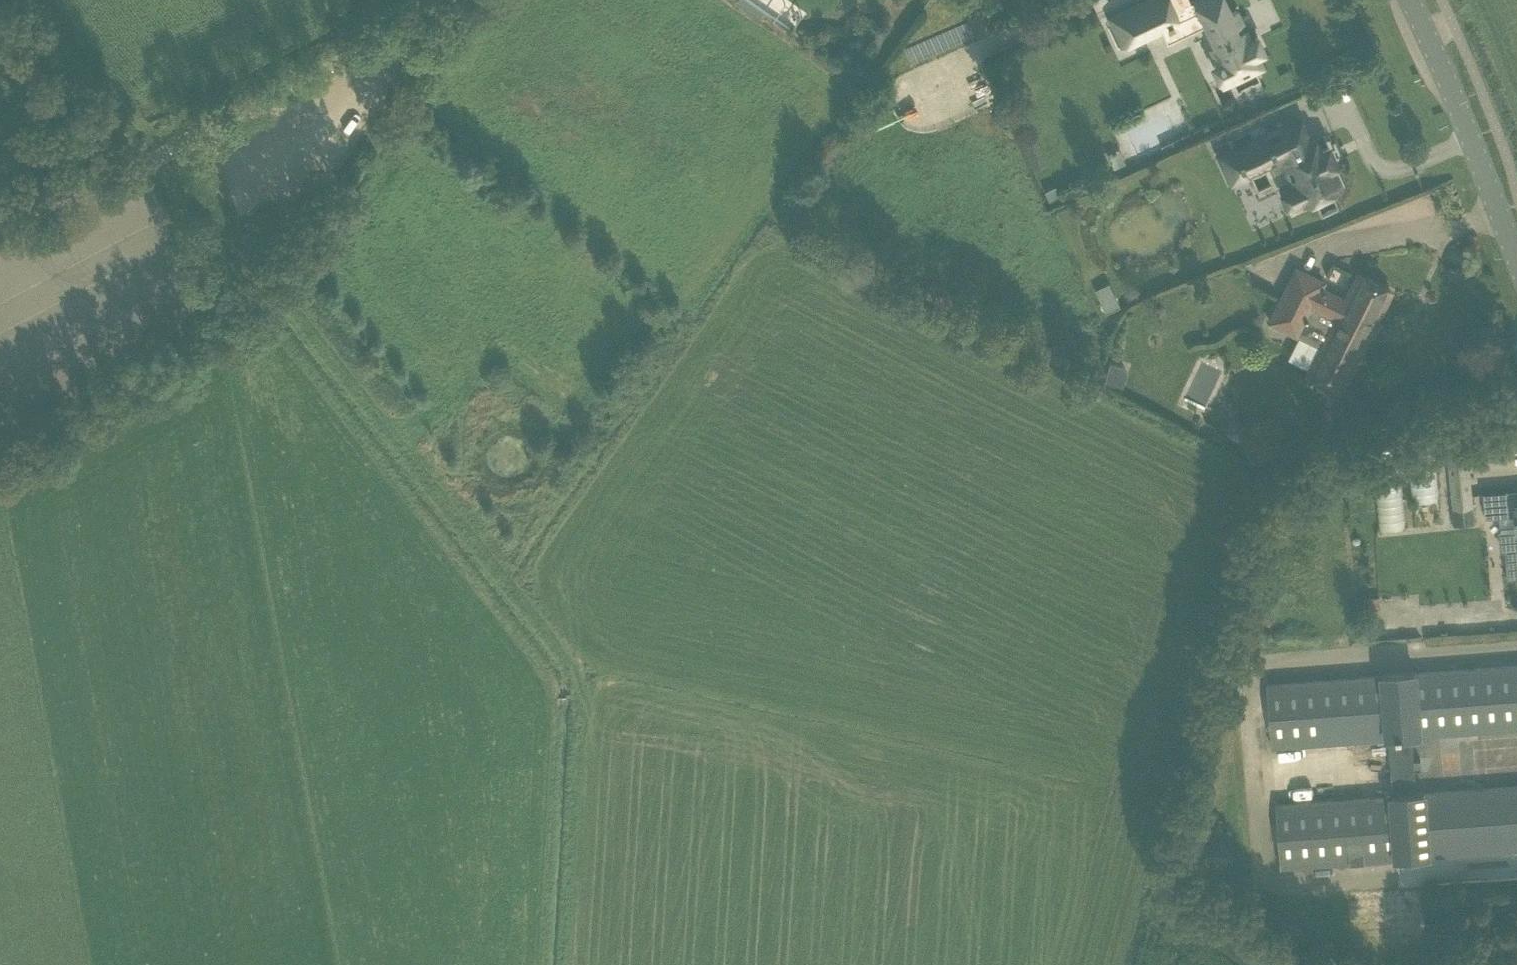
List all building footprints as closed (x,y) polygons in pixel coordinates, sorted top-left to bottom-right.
[(737,1),(757,15),(762,7),(751,0),(738,0),(737,1)] [(1123,44),(1199,8),(1215,42),(1210,44),(1218,61),(1213,64),(1221,82),(1261,63),(1256,52),(1263,49),(1256,34),(1249,38),(1245,29),(1243,30),(1237,18),(1239,17),(1235,8),(1229,11),(1224,0),(1188,0),(1182,3),(1183,5),(1173,10),(1168,0),(1143,0),(1109,16),(1123,44)] [(1238,161),(1242,169),(1244,167),(1248,175),(1281,160),(1293,185),(1297,183),(1306,201),(1317,196),(1318,198),(1327,193),(1326,191),(1340,185),(1331,166),(1335,164),(1328,146),(1319,150),(1314,139),(1310,141),(1298,116),(1269,129),(1249,139),(1250,142),(1237,148),(1236,144),(1217,153),(1224,167),(1238,161)] [(1052,201),(1063,195),(1057,184),(1046,190),(1052,201)] [(1340,390),(1381,308),(1390,290),(1356,273),(1343,298),(1320,287),(1323,281),(1296,267),(1287,285),(1280,299),(1269,320),(1319,346),(1306,372),(1340,390)] [(1114,293),(1100,300),(1105,311),(1119,305),(1114,293)] [(1109,361),(1104,380),(1123,385),(1126,371),(1123,365),(1109,361)] [(1466,427),(1445,429),(1453,509),(1455,524),(1476,522),(1466,427)] [(1409,463),(1412,499),(1439,497),(1437,461),(1409,463)] [(1381,528),(1407,525),(1401,469),(1375,472),(1381,528)] [(1484,492),(1486,517),(1516,514),(1516,524),(1516,489),(1484,492)] [(1501,530),(1502,548),(1516,547),(1516,529),(1501,530)] [(1363,599),(1364,610),(1380,608),(1379,598),(1363,599)] [(1355,628),(1350,634),(1350,642),(1364,641),(1363,627),(1355,628)] [(1413,768),(1421,767),(1420,759),(1412,760),(1410,737),(1419,736),(1420,735),(1516,728),(1516,664),(1267,683),(1272,746),(1391,737),(1395,795),(1277,804),(1282,867),(1392,858),(1395,860),(1423,857),(1424,856),(1516,848),(1516,785),(1425,792),(1415,793),(1413,768)]
